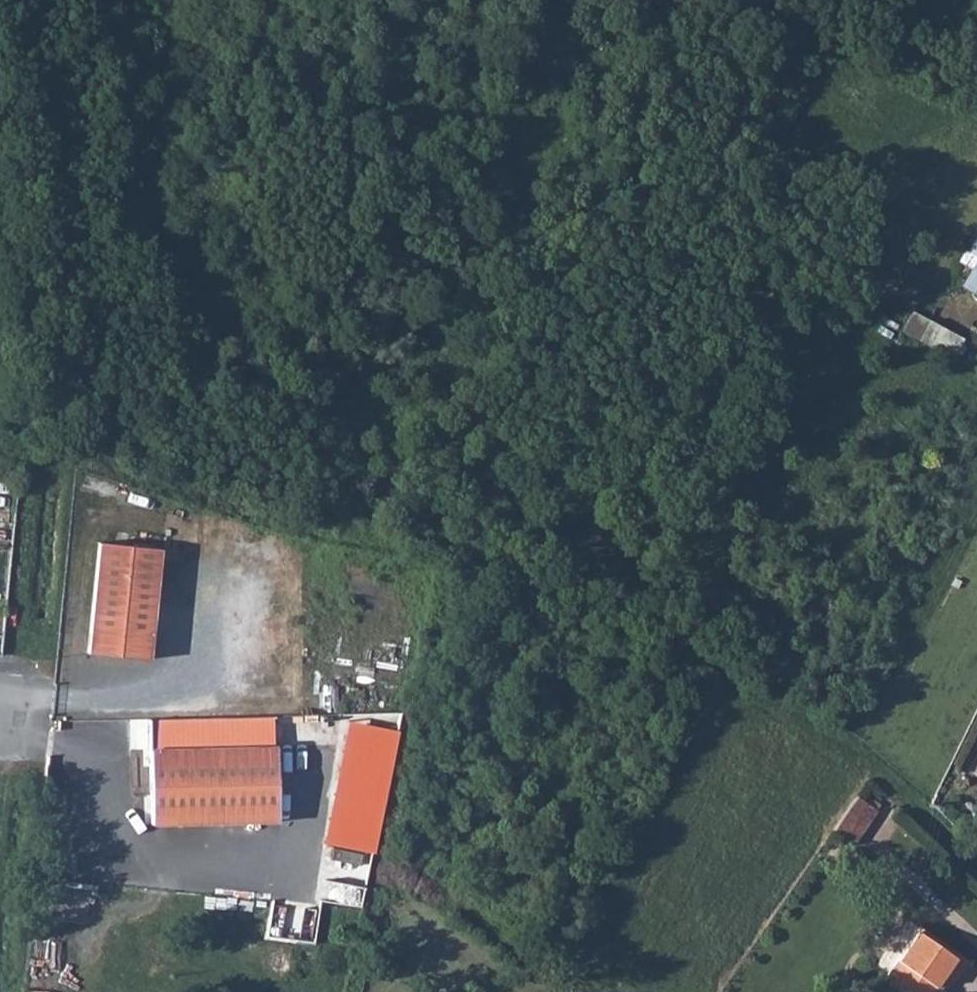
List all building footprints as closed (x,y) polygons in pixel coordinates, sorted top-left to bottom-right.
[(976,295),(976,237),(972,235),(960,264),(968,267),(959,287),(976,295)] [(89,652),(149,657),(156,546),(97,542),(89,652)] [(150,746),(153,821),(279,817),(277,741),(150,746)] [(853,833),(875,800),(856,787),(833,821),(853,833)] [(921,929),(884,981),(898,991),(935,991),(933,991),(944,977),(953,984),(967,965),(921,929)]
